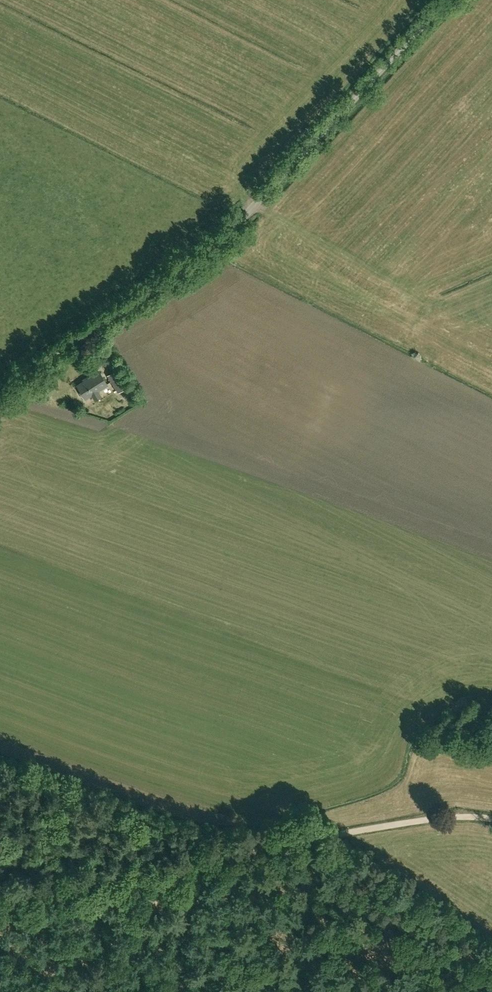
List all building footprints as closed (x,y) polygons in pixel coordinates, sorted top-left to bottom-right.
[(128,387),(118,369),(107,375),(118,393),(128,387)] [(96,400),(101,396),(98,391),(107,385),(99,372),(77,386),(85,399),(92,394),(96,400)]
